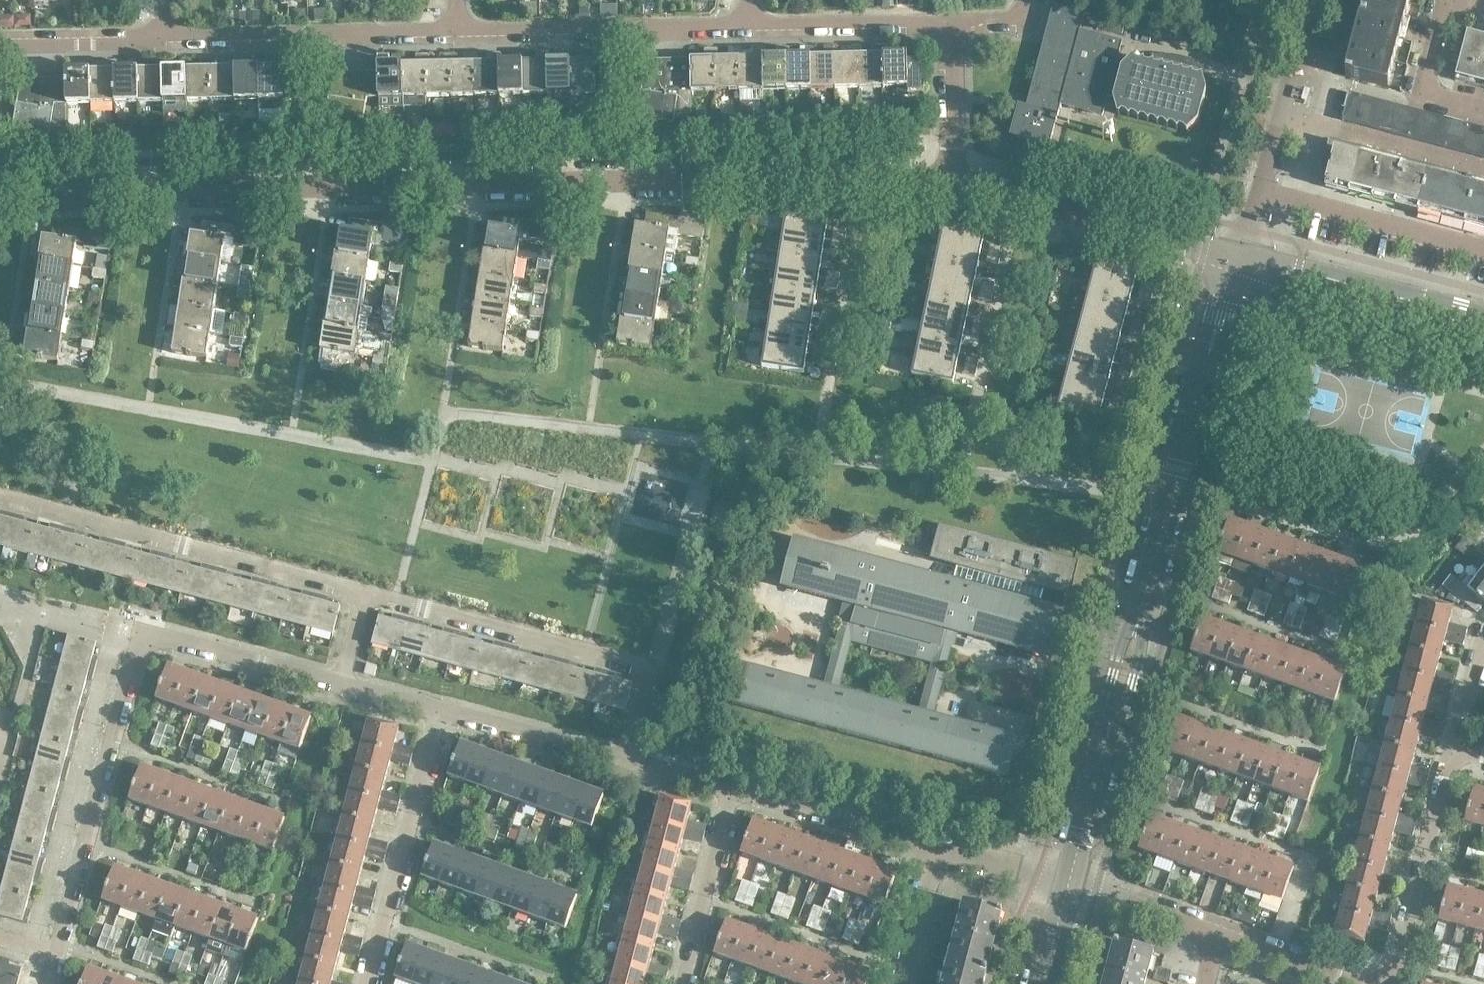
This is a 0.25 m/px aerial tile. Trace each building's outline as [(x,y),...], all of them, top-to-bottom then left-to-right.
[(896,8),(910,8),(910,0),(896,0),(896,8)] [(1410,0),(1365,0),(1361,17),(1407,30),(1410,19),(1405,18),(1410,0)] [(1080,28),(1084,15),(1053,6),(1050,19),(1080,28)] [(1387,84),(1399,39),(1404,41),(1407,30),(1361,17),(1345,76),(1352,78),(1387,87),(1388,84),(1387,84)] [(1467,32),(1460,56),(1475,60),(1483,62),(1483,37),(1467,32)] [(1198,122),(1206,91),(1202,76),(1201,71),(1200,69),(1200,68),(1199,66),(1198,65),(1197,63),(1194,62),(1190,59),(1187,58),(1184,57),(1180,56),(1176,55),(1171,55),(1165,54),(1158,54),(1150,55),(1150,56),(1151,56),(1153,63),(1149,64),(1145,63),(1144,60),(1139,61),(1135,60),(1134,57),(1132,57),(1121,68),(1073,56),(1076,45),(1045,37),(1029,97),(1033,98),(1030,109),(1018,106),(1010,137),(1049,147),(1057,116),(1054,116),(1057,104),(1060,105),(1065,86),(1113,99),(1117,115),(1119,115),(1121,113),(1125,114),(1128,118),(1131,115),(1135,116),(1138,120),(1140,118),(1144,119),(1148,123),(1150,120),(1154,121),(1157,125),(1160,123),(1164,124),(1167,128),(1169,125),(1173,126),(1177,130),(1179,128),(1183,129),(1186,133),(1198,122)] [(921,92),(921,61),(910,61),(910,55),(909,47),(908,46),(907,46),(901,45),(901,55),(887,55),(882,55),(883,88),(907,88),(907,92),(921,92)] [(883,88),(882,55),(887,55),(885,48),(884,47),(883,46),(877,46),(877,55),(863,56),(858,56),(859,89),(883,88)] [(835,89),(834,56),(839,56),(837,49),(837,48),(836,47),(835,47),(829,47),(829,56),(814,57),(810,57),(811,90),(835,89)] [(859,89),(858,56),(863,56),(861,48),(860,47),(859,47),(853,47),(853,56),(839,56),(834,56),(835,89),(859,89)] [(787,90),(786,57),(790,57),(789,50),(788,49),(787,48),(781,48),(781,57),(767,58),(762,58),(763,91),(787,90)] [(811,90),(810,57),(814,57),(813,49),(812,48),(811,48),(805,48),(805,57),(790,57),(786,57),(787,90),(811,90)] [(739,91),(738,58),(742,58),(741,51),(740,50),(739,49),(733,49),(733,58),(719,59),(714,59),(715,92),(739,91)] [(763,91),(762,58),(767,58),(765,50),(764,49),(763,49),(757,49),(757,58),(742,58),(738,58),(739,91),(763,91)] [(715,92),(714,59),(719,59),(717,51),(717,50),(716,50),(715,50),(709,50),(709,59),(690,59),(690,92),(715,92)] [(572,95),(570,61),(575,61),(573,54),(573,53),(572,53),(571,52),(565,53),(565,61),(551,62),(546,62),(547,95),(572,95)] [(609,98),(608,67),(599,67),(599,61),(597,53),(596,52),(589,52),(589,61),(575,61),(570,61),(572,95),(595,94),(595,99),(609,98)] [(523,96),(522,62),(527,62),(525,54),(524,54),(524,53),(523,53),(517,54),(517,62),(503,63),(498,63),(499,96),(523,96)] [(547,95),(546,62),(551,62),(549,54),(549,53),(548,53),(541,53),(541,62),(527,62),(522,62),(523,96),(547,95)] [(475,97),(474,63),(478,63),(477,55),(476,55),(475,54),(469,54),(469,63),(454,64),(450,64),(451,97),(475,97)] [(499,96),(498,63),(503,63),(501,55),(500,54),(499,54),(493,54),(493,63),(478,63),(474,63),(475,97),(499,96)] [(427,98),(426,64),(430,64),(429,56),(428,56),(428,55),(427,55),(421,55),(421,64),(406,65),(402,65),(403,98),(427,98)] [(451,97),(450,64),(454,64),(453,56),(452,55),(451,55),(445,55),(445,64),(430,64),(426,64),(427,98),(451,97)] [(403,98),(402,65),(406,65),(405,57),(404,56),(403,56),(397,56),(397,65),(378,65),(378,72),(378,98),(378,99),(403,98)] [(1469,84),(1475,60),(1460,56),(1454,80),(1469,84)] [(259,101),(258,67),(262,67),(260,59),(259,58),(252,58),(253,67),(238,68),(234,68),(235,101),(259,101)] [(283,100),(283,74),(286,74),(286,67),(285,59),(284,58),(283,58),(277,58),(277,67),(262,67),(258,67),(259,101),(283,100)] [(211,101),(210,68),(214,68),(213,61),(212,60),(212,59),(211,59),(205,59),(205,68),(190,69),(186,69),(187,102),(211,101)] [(235,101),(234,68),(238,68),(237,60),(236,59),(235,59),(229,59),(229,68),(214,68),(210,68),(211,101),(235,101)] [(665,92),(664,59),(646,60),(641,91),(663,94),(665,92)] [(678,92),(677,59),(664,59),(665,92),(678,92)] [(690,92),(690,59),(677,59),(678,92),(690,92)] [(163,102),(162,69),(166,69),(165,62),(164,61),(163,60),(157,60),(157,69),(142,70),(138,70),(139,103),(163,102)] [(187,102),(186,69),(190,69),(189,61),(188,60),(187,60),(181,60),(181,69),(166,69),(162,69),(163,102),(187,102)] [(1483,87),(1483,62),(1475,60),(1469,84),(1483,88),(1483,87)] [(115,103),(114,70),(118,70),(117,63),(116,62),(116,61),(115,61),(109,61),(109,70),(94,71),(90,71),(91,104),(115,103)] [(139,103),(138,70),(142,70),(141,62),(140,62),(140,61),(139,61),(133,61),(133,70),(118,70),(114,70),(115,103),(139,103)] [(91,104),(90,71),(94,71),(93,63),(92,62),(91,62),(85,62),(85,71),(65,71),(66,78),(66,104),(91,104)] [(378,98),(378,72),(365,73),(366,98),(378,98)] [(353,98),(353,73),(333,73),(329,97),(350,101),(353,98)] [(366,98),(365,73),(353,73),(353,98),(366,98)] [(297,74),(285,74),(286,103),(298,102),(297,74)] [(54,104),(53,78),(41,79),(41,104),(54,104)] [(66,104),(66,78),(53,78),(54,104),(66,104)] [(41,104),(41,79),(21,79),(17,104),(39,107),(41,104)] [(691,115),(690,92),(678,92),(665,92),(663,94),(641,91),(640,91),(636,119),(673,124),(674,115),(691,115)] [(1366,127),(1373,100),(1349,93),(1342,121),(1343,121),(1366,127)] [(361,130),(366,98),(353,98),(350,101),(329,97),(328,97),(324,124),(361,130)] [(1389,133),(1396,106),(1373,100),(1366,127),(1389,133)] [(50,128),(54,104),(41,104),(39,107),(17,104),(16,103),(12,131),(49,136),(50,128)] [(66,128),(66,104),(54,104),(50,128),(66,128)] [(1412,139),(1420,112),(1396,106),(1389,133),(1412,139)] [(1435,145),(1443,118),(1420,112),(1412,139),(1435,145)] [(1459,152),(1466,125),(1443,118),(1435,145),(1459,152)] [(1483,150),(1483,129),(1466,125),(1459,152),(1482,158),(1483,150)] [(1348,193),(1360,148),(1328,139),(1326,147),(1334,150),(1324,186),(1348,193)] [(1372,199),(1381,163),(1383,154),(1360,148),(1348,193),(1372,199)] [(1395,205),(1407,160),(1383,154),(1381,163),(1372,199),(1395,205)] [(1418,211),(1427,175),(1430,166),(1407,160),(1395,205),(1418,211)] [(1441,217),(1453,173),(1430,166),(1427,175),(1418,211),(1441,217)] [(1464,223),(1474,188),(1476,179),(1453,173),(1441,217),(1464,223)] [(1476,179),(1474,188),(1464,223),(1483,229),(1483,181),(1476,179)] [(689,237),(693,212),(681,210),(679,218),(677,231),(677,235),(689,237)] [(541,240),(545,215),(532,213),(531,221),(529,234),(529,238),(541,240)] [(670,229),(672,217),(646,213),(644,226),(670,229)] [(824,240),(827,220),(786,214),(782,233),(824,240)] [(554,242),(558,217),(545,215),(541,240),(554,242)] [(393,243),(397,218),(384,216),(383,224),(381,237),(380,241),(393,243)] [(521,233),(523,220),(498,216),(496,229),(521,233)] [(677,231),(679,218),(672,217),(670,229),(670,230),(677,231)] [(406,245),(410,220),(397,218),(393,243),(406,245)] [(245,246),(249,221),(236,219),(235,227),(233,240),(232,244),(245,246)] [(373,236),(375,223),(350,219),(347,232),(373,236)] [(529,234),(531,221),(523,220),(521,233),(529,234)] [(258,248),(261,223),(249,221),(245,246),(258,248)] [(96,249),(100,224),(88,222),(86,230),(87,230),(85,243),(84,243),(84,247),(96,249)] [(225,238),(227,226),(202,222),(200,235),(225,238)] [(381,237),(383,224),(375,223),(373,236),(381,237)] [(980,251),(984,232),(943,223),(939,243),(980,251)] [(109,251),(113,226),(100,224),(96,249),(109,251)] [(666,254),(670,230),(670,229),(644,226),(635,224),(632,249),(666,254)] [(77,242),(78,229),(54,225),(52,238),(77,242)] [(233,240),(235,227),(227,226),(225,238),(225,239),(233,240)] [(517,257),(521,233),(496,229),(487,227),(483,251),(517,257)] [(85,243),(87,230),(86,230),(78,229),(77,242),(84,243),(85,243)] [(369,260),(373,236),(347,232),(339,230),(335,255),(369,260)] [(844,243),(846,234),(833,232),(831,241),(844,243)] [(221,263),(225,239),(225,238),(200,235),(191,233),(187,258),(221,263)] [(821,259),(824,240),(782,233),(780,252),(821,259)] [(73,266),(77,242),(52,238),(42,236),(39,261),(73,266)] [(843,252),(844,243),(831,241),(830,250),(843,252)] [(976,270),(980,251),(939,243),(935,261),(976,270)] [(1000,255),(1002,247),(989,244),(987,253),(1000,255)] [(662,278),(666,254),(632,249),(628,272),(662,278)] [(514,281),(517,257),(483,251),(479,275),(514,281)] [(818,278),(821,259),(780,252),(777,271),(818,278)] [(998,264),(1000,255),(987,253),(986,262),(998,264)] [(365,284),(369,260),(335,255),(331,278),(365,284)] [(697,268),(699,259),(686,257),(685,266),(697,268)] [(217,287),(221,263),(187,258),(183,281),(217,287)] [(1132,289),(1138,269),(1097,258),(1092,278),(1132,289)] [(549,271),(550,262),(537,260),(536,269),(549,271)] [(69,290),(73,266),(39,261),(35,284),(69,290)] [(972,289),(976,270),(935,261),(931,280),(972,289)] [(401,274),(402,265),(390,263),(388,272),(401,274)] [(253,277),(254,268),(241,266),(240,275),(253,277)] [(105,280),(106,271),(93,269),(92,278),(105,280)] [(838,281),(840,272),(827,270),(825,279),(838,281)] [(815,297),(818,278),(777,271),(774,290),(815,297)] [(658,301),(662,278),(628,272),(624,296),(658,301)] [(510,304),(514,281),(479,275),(476,299),(510,304)] [(362,307),(365,284),(331,278),(328,302),(362,307)] [(1128,307),(1132,289),(1092,278),(1087,297),(1128,307)] [(837,290),(838,281),(825,279),(824,288),(837,290)] [(969,308),(972,289),(931,280),(927,299),(969,308)] [(214,310),(217,287),(183,281),(179,305),(214,310)] [(694,292),(695,283),(682,281),(681,290),(694,292)] [(992,293),(994,284),(981,282),(979,290),(992,293)] [(1152,294),(1154,285),(1142,282),(1140,290),(1152,294)] [(66,313),(69,290),(35,284),(31,308),(66,313)] [(545,295),(547,286),(534,284),(533,292),(545,295)] [(397,298),(399,289),(386,287),(385,296),(397,298)] [(249,300),(251,292),(238,290),(236,298),(249,300)] [(812,316),(815,297),(774,290),(771,309),(812,316)] [(991,302),(992,293),(979,290),(978,299),(991,302)] [(1150,302),(1152,294),(1140,290),(1137,299),(1150,302)] [(101,304),(102,295),(90,293),(88,301),(101,304)] [(655,325),(658,301),(624,296),(620,320),(655,325)] [(1123,326),(1128,307),(1087,297),(1082,315),(1123,326)] [(506,328),(510,304),(476,299),(472,323),(506,328)] [(965,326),(969,308),(927,299),(923,318),(965,326)] [(358,331),(362,307),(328,302),(324,326),(358,331)] [(690,315),(691,306),(679,304),(677,313),(690,315)] [(210,334),(214,310),(179,305),(176,329),(210,334)] [(542,318),(543,309),(530,307),(529,316),(542,318)] [(62,337),(66,313),(31,308),(27,332),(62,337)] [(832,319),(834,310),(821,308),(819,317),(832,319)] [(809,335),(812,316),(771,309),(768,328),(809,335)] [(393,322),(395,313),(382,311),(381,319),(393,322)] [(246,324),(247,315),(234,313),(233,322),(246,324)] [(1118,344),(1123,326),(1082,315),(1077,334),(1118,344)] [(97,327),(99,318),(86,316),(85,325),(97,327)] [(831,327),(832,319),(819,317),(818,325),(831,327)] [(961,345),(965,326),(923,318),(919,337),(961,345)] [(985,331),(986,322),(974,319),(972,328),(985,331)] [(1142,331),(1145,322),(1132,319),(1130,328),(1142,331)] [(651,349),(655,325),(620,320),(617,344),(651,349)] [(503,352),(506,328),(472,323),(468,347),(503,352)] [(352,369),(358,331),(324,326),(320,350),(331,352),(329,366),(352,369)] [(686,339),(688,330),(675,328),(674,337),(686,339)] [(806,354),(809,335),(768,328),(765,347),(806,354)] [(983,339),(985,331),(972,328),(970,337),(983,339)] [(1140,340),(1142,331),(1130,328),(1127,336),(1140,340)] [(206,359),(210,334),(176,329),(172,353),(206,359)] [(538,342),(539,333),(527,331),(525,340),(538,342)] [(58,362),(62,337),(27,332),(24,356),(58,362)] [(390,345),(391,336),(379,334),(377,343),(390,345)] [(1113,363),(1118,344),(1077,334),(1072,352),(1113,363)] [(242,348),(243,339),(230,337),(229,346),(242,348)] [(957,364),(961,345),(919,337),(916,355),(957,364)] [(94,351),(95,342),(82,340),(81,349),(94,351)] [(826,357),(828,348),(815,346),(813,355),(826,357)] [(803,373),(806,354),(765,347),(762,367),(803,373)] [(1108,381),(1113,363),(1072,352),(1067,371),(1108,381)] [(825,366),(826,357),(813,355),(812,363),(825,366)] [(953,383),(957,364),(916,355),(912,375),(953,383)] [(1133,368),(1135,359),(1122,356),(1120,365),(1133,368)] [(977,368),(979,359),(966,357),(964,365),(977,368)] [(975,377),(977,368),(964,365),(962,374),(975,377)] [(1130,377),(1133,368),(1120,365),(1118,373),(1130,377)] [(1103,400),(1108,381),(1067,371),(1062,389),(1103,400)] [(1098,419),(1103,400),(1062,389),(1057,408),(1098,419)] [(1123,405),(1125,396),(1112,393),(1110,402),(1123,405)] [(1120,414),(1123,405),(1110,402),(1108,410),(1120,414)] [(12,514),(3,512),(2,517),(0,517),(0,544),(4,545),(12,514)] [(29,552),(36,526),(20,522),(22,516),(12,514),(4,545),(29,552)] [(1235,559),(1246,527),(1228,521),(1216,552),(1235,559)] [(54,558),(63,527),(54,525),(52,530),(36,526),(29,552),(54,558)] [(80,565),(87,539),(71,535),(72,530),(63,527),(54,558),(80,565)] [(740,668),(731,702),(1006,776),(1015,741),(931,719),(934,707),(954,632),(1038,654),(1050,609),(1040,606),(1044,591),(1064,597),(1073,562),(944,527),(935,562),(957,568),(953,583),(795,541),(783,586),(847,603),(824,690),(740,668)] [(1253,566),(1264,534),(1246,527),(1235,559),(1253,566)] [(1270,572),(1282,540),(1264,534),(1253,566),(1270,572)] [(105,572),(113,541),(104,538),(103,544),(87,539),(80,565),(105,572)] [(1288,578),(1300,547),(1282,540),(1270,572),(1288,578)] [(130,579),(137,553),(121,549),(123,543),(113,541),(105,572),(130,579)] [(1306,585),(1317,553),(1300,547),(1288,578),(1306,585)] [(155,585),(164,554),(155,552),(153,557),(137,553),(130,579),(155,585)] [(1324,591),(1335,559),(1317,553),(1306,585),(1324,591)] [(181,592),(187,566),(172,562),(173,557),(164,554),(155,585),(181,592)] [(1341,598),(1353,566),(1335,559),(1324,591),(1341,598)] [(206,599),(214,567),(205,565),(204,570),(187,566),(181,592),(206,599)] [(1360,604),(1371,573),(1353,566),(1341,598),(1360,604)] [(231,605),(238,579),(223,575),(224,570),(214,567),(206,599),(231,605)] [(1482,571),(1467,590),(1463,587),(1456,596),(1477,613),(1483,604),(1483,573),(1482,571)] [(1224,591),(1227,580),(1219,577),(1215,588),(1224,591)] [(256,612),(265,581),(256,578),(254,584),(238,579),(231,605),(256,612)] [(1232,594),(1236,583),(1227,580),(1224,591),(1232,594)] [(281,618),(288,593),(273,589),(274,583),(265,581),(256,612),(281,618)] [(1220,602),(1224,591),(1215,588),(1211,599),(1220,602)] [(1259,604),(1263,593),(1254,590),(1251,601),(1259,604)] [(1228,605),(1231,596),(1232,594),(1224,591),(1220,602),(1228,605)] [(307,625),(315,594),(306,592),(305,597),(288,593),(281,618),(307,625)] [(1268,607),(1272,597),(1263,593),(1259,604),(1268,607)] [(333,632),(340,606),(324,602),(325,597),(315,594),(307,625),(333,632)] [(1446,633),(1452,608),(1422,600),(1415,625),(1446,633)] [(1255,614),(1259,604),(1251,601),(1247,611),(1255,614)] [(1295,617),(1299,606),(1290,603),(1286,614),(1295,617)] [(1264,618),(1267,609),(1268,607),(1259,604),(1255,614),(1264,618)] [(1303,620),(1307,609),(1299,606),(1295,617),(1303,620)] [(1291,627),(1295,617),(1286,614),(1282,624),(1291,627)] [(397,649),(406,618),(396,615),(395,621),(378,617),(372,642),(397,649)] [(1331,630),(1335,619),(1326,616),(1322,626),(1331,630)] [(1300,630),(1303,622),(1303,620),(1295,617),(1291,627),(1300,630)] [(423,656),(429,630),(414,626),(415,620),(406,618),(397,649),(423,656)] [(1339,633),(1343,622),(1335,619),(1331,630),(1339,633)] [(1209,658),(1220,626),(1202,620),(1190,651),(1209,658)] [(1439,657),(1446,633),(1415,625),(1409,649),(1439,657)] [(1227,665),(1238,633),(1220,626),(1209,658),(1227,665)] [(1327,640),(1331,630),(1322,626),(1318,637),(1327,640)] [(1465,638),(1467,629),(1454,626),(1452,634),(1465,638)] [(448,663),(456,631),(447,629),(445,634),(429,630),(423,656),(448,663)] [(1335,643),(1339,634),(1339,633),(1331,630),(1327,640),(1335,643)] [(473,669),(480,643),(464,639),(466,634),(456,631),(448,663),(473,669)] [(1244,671),(1256,639),(1238,633),(1227,665),(1244,671)] [(1463,646),(1465,638),(1452,634),(1450,642),(1463,646)] [(92,660),(96,643),(70,636),(63,662),(95,670),(97,661),(92,660)] [(1262,677),(1274,646),(1256,639),(1244,671),(1262,677)] [(498,676),(507,644),(497,642),(496,648),(480,643),(473,669),(498,676)] [(524,683),(531,657),(515,653),(516,647),(507,644),(498,676),(524,683)] [(1280,684),(1291,652),(1274,646),(1262,677),(1280,684)] [(1433,680),(1439,657),(1409,649),(1403,672),(1433,680)] [(1298,690),(1309,658),(1291,652),(1280,684),(1298,690)] [(549,689),(557,658),(548,655),(546,661),(531,657),(524,683),(549,689)] [(574,696),(581,670),(565,666),(566,660),(557,658),(549,689),(574,696)] [(1315,697),(1327,665),(1309,658),(1298,690),(1315,697)] [(92,680),(95,670),(63,662),(57,688),(82,694),(87,678),(92,680)] [(1334,703),(1345,672),(1327,665),(1315,697),(1334,703)] [(174,705),(186,673),(168,667),(156,699),(174,705)] [(599,703),(608,671),(598,669),(597,674),(581,670),(574,696),(599,703)] [(625,710),(632,684),(616,679),(617,674),(608,671),(599,703),(625,710)] [(1427,704),(1433,680),(1403,672),(1397,696),(1427,704)] [(192,712),(204,680),(186,673),(174,705),(192,712)] [(1452,685),(1455,676),(1442,673),(1439,681),(1452,685)] [(210,718),(221,686),(204,680),(192,712),(210,718)] [(1450,693),(1452,685),(1439,681),(1437,690),(1450,693)] [(228,724),(239,693),(221,686),(210,718),(228,724)] [(78,710),(82,694),(57,688),(50,713),(81,721),(84,711),(78,710)] [(246,731),(257,699),(239,693),(228,724),(246,731)] [(1421,728),(1427,704),(1397,696),(1390,720),(1421,728)] [(263,737),(275,706),(257,699),(246,731),(263,737)] [(281,744),(293,712),(275,706),(263,737),(281,744)] [(1025,735),(1030,714),(1006,708),(1003,724),(1014,726),(1013,733),(1025,735)] [(300,750),(311,719),(293,712),(281,744),(300,750)] [(79,730),(81,721),(50,713),(43,738),(69,745),(73,729),(79,730)] [(1183,757),(1194,725),(1176,718),(1164,750),(1183,757)] [(392,752),(399,728),(369,720),(362,744),(392,752)] [(1414,752),(1421,728),(1390,720),(1384,744),(1414,752)] [(1440,733),(1442,724),(1429,721),(1427,729),(1440,733)] [(163,737),(167,726),(159,723),(155,734),(163,737)] [(1200,763),(1212,732),(1194,725),(1183,757),(1200,763)] [(170,740),(174,729),(167,726),(163,737),(170,740)] [(1437,741),(1440,733),(1427,729),(1424,738),(1437,741)] [(1218,770),(1230,738),(1212,732),(1200,763),(1218,770)] [(159,749),(163,737),(155,734),(151,746),(159,749)] [(198,750),(202,739),(195,736),(191,747),(198,750)] [(166,751),(170,740),(163,737),(159,749),(166,751)] [(65,760),(69,745),(43,738),(37,763),(68,771),(70,762),(65,760)] [(1236,776),(1247,744),(1230,738),(1218,770),(1236,776)] [(206,753),(210,741),(202,739),(198,750),(206,753)] [(386,776),(392,752),(362,744),(356,768),(386,776)] [(467,783),(478,751),(460,744),(448,776),(467,783)] [(1254,783),(1265,751),(1247,744),(1236,776),(1254,783)] [(1408,775),(1414,752),(1384,744),(1378,767),(1408,775)] [(411,757),(414,749),(401,746),(398,754),(411,757)] [(194,761),(198,750),(191,747),(187,759),(194,761)] [(234,763),(238,751),(230,749),(226,760),(234,763)] [(202,764),(206,753),(198,750),(194,761),(202,764)] [(242,766),(246,754),(238,751),(234,763),(242,766)] [(484,789),(496,757),(478,751),(467,783),(484,789)] [(1271,789),(1283,757),(1265,751),(1254,783),(1271,789)] [(409,766),(411,757),(398,754),(396,762),(409,766)] [(502,795),(513,764),(496,757),(484,789),(502,795)] [(1289,795),(1301,764),(1283,757),(1271,789),(1289,795)] [(230,774),(234,763),(226,760),(222,772),(230,774)] [(270,776),(274,764),(266,761),(262,773),(270,776)] [(65,781),(68,771),(37,763),(30,788),(56,795),(60,779),(65,781)] [(237,777),(242,766),(234,763),(230,774),(237,777)] [(277,778),(281,767),(274,764),(270,776),(277,778)] [(520,802),(531,770),(513,764),(502,795),(520,802)] [(1308,802),(1319,770),(1301,764),(1289,795),(1308,802)] [(1402,799),(1408,775),(1378,767),(1372,791),(1402,799)] [(148,806),(159,774),(141,768),(129,799),(148,806)] [(380,800),(386,776),(356,768),(350,792),(380,800)] [(1427,780),(1429,772),(1416,768),(1414,777),(1427,780)] [(537,808),(549,776),(531,770),(520,802),(537,808)] [(265,787),(270,776),(262,773),(258,784),(265,787)] [(166,812),(177,781),(159,774),(148,806),(166,812)] [(1171,789),(1175,778),(1167,775),(1163,786),(1171,789)] [(273,790),(277,778),(270,776),(265,787),(273,790)] [(555,815),(567,783),(549,776),(537,808),(555,815)] [(1425,789),(1427,780),(1414,777),(1412,785),(1425,789)] [(1180,792),(1184,781),(1175,778),(1171,789),(1180,792)] [(183,819),(195,787),(177,781),(166,812),(183,819)] [(573,821),(585,789),(567,783),(555,815),(573,821)] [(1167,800),(1171,789),(1163,786),(1159,797),(1167,800)] [(201,825),(212,793),(195,787),(183,819),(201,825)] [(52,811),(56,795),(30,788),(23,814),(55,822),(57,813),(52,811)] [(1207,802),(1211,791),(1202,788),(1198,799),(1207,802)] [(592,828),(603,796),(585,789),(573,821),(592,828)] [(1176,803),(1179,793),(1180,792),(1171,789),(1167,800),(1176,803)] [(1483,821),(1483,793),(1472,790),(1464,822),(1482,827),(1483,821)] [(1215,805),(1219,794),(1211,791),(1207,802),(1215,805)] [(1395,823),(1402,799),(1372,791),(1365,815),(1395,823)] [(373,824),(380,800),(350,792),(343,816),(373,824)] [(219,832),(230,800),(212,793),(201,825),(219,832)] [(399,805),(401,797),(388,793),(386,802),(399,805)] [(685,829),(691,805),(661,797),(655,822),(685,829)] [(1203,812),(1207,802),(1198,799),(1194,809),(1203,812)] [(236,838),(248,806),(230,800),(219,832),(236,838)] [(455,815),(459,804),(451,801),(447,812),(455,815)] [(1243,814),(1246,804),(1238,801),(1234,811),(1243,814)] [(397,813),(399,805),(386,802),(384,810),(397,813)] [(1212,816),(1215,806),(1215,805),(1207,802),(1203,812),(1212,816)] [(463,817),(467,807),(459,804),(455,815),(463,817)] [(1251,817),(1255,807),(1246,804),(1243,814),(1251,817)] [(254,844),(266,813),(248,806),(236,838),(254,844)] [(1239,825),(1243,814),(1234,811),(1230,822),(1239,825)] [(451,825),(455,815),(447,812),(443,822),(451,825)] [(273,851),(284,819),(266,813),(254,844),(273,851)] [(1278,827),(1282,816),(1273,813),(1269,824),(1278,827)] [(52,831),(55,822),(23,814),(16,839),(42,846),(47,830),(52,831)] [(491,827),(495,817),(486,814),(483,825),(491,827)] [(1247,828),(1250,819),(1251,817),(1243,814),(1239,825),(1247,828)] [(459,828),(463,817),(455,815),(451,825),(459,828)] [(1389,847),(1395,823),(1365,815),(1359,839),(1389,847)] [(367,848),(373,824),(343,816),(337,840),(367,848)] [(1286,830),(1290,819),(1282,816),(1278,827),(1286,830)] [(1415,828),(1417,820),(1404,816),(1401,825),(1415,828)] [(499,830),(503,820),(495,817),(491,827),(499,830)] [(1157,856),(1168,824),(1149,817),(1138,849),(1157,856)] [(679,853),(685,829),(655,822),(648,845),(679,853)] [(759,860),(771,829),(752,822),(741,854),(759,860)] [(704,835),(706,826),(693,823),(691,831),(704,835)] [(1174,862),(1186,830),(1168,824),(1157,856),(1174,862)] [(1274,838),(1278,827),(1269,824),(1266,835),(1274,838)] [(487,838),(491,827),(483,825),(479,835),(487,838)] [(1412,836),(1415,828),(1401,825),(1399,833),(1412,836)] [(495,841),(499,830),(491,827),(487,838),(495,841)] [(526,840),(530,830),(522,827),(518,837),(526,840)] [(1283,841),(1286,831),(1286,830),(1278,827),(1274,838),(1283,841)] [(777,867),(788,835),(771,829),(759,860),(777,867)] [(534,843),(538,833),(530,830),(526,840),(534,843)] [(1192,869),(1204,837),(1186,830),(1174,862),(1192,869)] [(702,843),(704,835),(691,831),(689,840),(702,843)] [(795,873),(806,841),(788,835),(777,867),(795,873)] [(522,851),(526,840),(518,837),(514,848),(522,851)] [(1210,875),(1221,843),(1204,837),(1192,869),(1210,875)] [(38,862),(42,846),(16,839),(10,864),(41,873),(44,863),(38,862)] [(1383,871),(1389,847),(1359,839),(1352,863),(1383,871)] [(361,871),(367,848),(337,840),(331,863),(361,871)] [(531,854),(534,843),(526,840),(522,851),(531,854)] [(562,853),(566,843),(558,840),(554,850),(562,853)] [(386,853),(388,844),(376,841),(373,849),(386,853)] [(813,879),(824,848),(806,841),(795,873),(813,879)] [(570,856),(574,846),(566,843),(562,853),(570,856)] [(1228,881),(1239,850),(1221,843),(1210,875),(1228,881)] [(440,883),(451,852),(433,845),(422,877),(440,883)] [(672,877),(679,853),(648,845),(642,869),(672,877)] [(831,886),(842,854),(824,848),(813,879),(831,886)] [(1473,861),(1476,850),(1468,848),(1465,859),(1473,861)] [(384,861),(386,853),(373,849),(371,858),(384,861)] [(558,864),(562,853),(554,850),(550,861),(558,864)] [(1245,888),(1257,856),(1239,850),(1228,881),(1245,888)] [(1483,857),(1483,852),(1476,850),(1473,861),(1482,863),(1483,857)] [(458,890),(469,858),(451,852),(440,883),(458,890)] [(566,867),(570,856),(562,853),(558,864),(566,867)] [(848,892),(860,860),(842,854),(831,886),(848,892)] [(1263,894),(1275,863),(1257,856),(1245,888),(1263,894)] [(475,896),(487,864),(469,858),(458,890),(475,896)] [(866,899),(878,867),(860,860),(848,892),(866,899)] [(354,895),(361,871),(331,863),(324,887),(354,895)] [(1282,901),(1293,869),(1275,863),(1263,894),(1282,901)] [(1377,894),(1383,871),(1352,863),(1346,886),(1377,894)] [(29,896),(33,880),(39,882),(41,873),(10,864),(3,890),(29,896)] [(493,903),(505,871),(487,864),(475,896),(493,903)] [(1402,877),(1404,868),(1391,865),(1389,873),(1402,877)] [(884,905),(896,873),(878,867),(866,899),(884,905)] [(121,907),(133,875),(114,869),(103,900),(121,907)] [(666,901),(672,877),(642,869),(636,893),(666,901)] [(691,882),(694,874),(681,870),(678,879),(691,882)] [(511,909),(522,877),(505,871),(493,903),(511,909)] [(1399,885),(1402,877),(1389,873),(1386,881),(1399,885)] [(139,913),(150,882),(133,875),(121,907),(139,913)] [(529,915),(540,884),(522,877),(511,909),(529,915)] [(689,891),(691,882),(678,879),(676,887),(689,891)] [(747,894),(751,883),(742,880),(739,891),(747,894)] [(157,920),(168,888),(150,882),(139,913),(157,920)] [(756,897),(760,886),(751,883),(747,894),(756,897)] [(546,922),(558,890),(540,884),(529,915),(546,922)] [(1370,918),(1377,894),(1346,886),(1340,910),(1370,918)] [(348,919),(354,895),(324,887),(318,911),(348,919)] [(175,926),(186,894),(168,888),(157,920),(175,926)] [(374,900),(376,892),(363,888),(361,897),(374,900)] [(1457,925),(1465,893),(1446,888),(1442,904),(1440,909),(1441,909),(1438,920),(1457,925)] [(29,896),(3,890),(0,901),(0,916),(28,923),(30,914),(25,912),(29,896)] [(565,929),(577,897),(558,890),(546,922),(565,929)] [(744,904),(747,894),(739,891),(735,901),(744,904)] [(660,925),(666,901),(636,893),(630,917),(660,925)] [(783,906),(787,896),(778,893),(774,903),(783,906)] [(1475,930),(1483,898),(1465,893),(1457,925),(1475,930)] [(192,933),(204,901),(186,894),(175,926),(192,933)] [(752,907),(755,899),(756,897),(747,894),(744,904),(752,907)] [(791,909),(795,899),(787,896),(783,906),(791,909)] [(371,909),(374,900),(361,897),(358,905),(371,909)] [(1483,898),(1475,930),(1483,933),(1483,898)] [(210,939),(221,907),(204,901),(192,933),(210,939)] [(779,917),(783,906),(774,903),(770,914),(779,917)] [(998,930),(1002,913),(997,911),(998,909),(990,907),(989,909),(964,903),(956,932),(994,942),(996,936),(998,936),(1000,930),(998,930)] [(788,920),(791,911),(791,909),(783,906),(779,917),(788,920)] [(818,919),(822,909),(814,906),(810,916),(818,919)] [(228,945),(239,914),(221,907),(210,939),(228,945)] [(827,922),(831,912),(822,909),(818,919),(827,922)] [(950,926),(952,913),(939,909),(935,922),(950,926)] [(1364,943),(1370,918),(1340,910),(1334,935),(1364,943)] [(342,943),(348,919),(318,911),(312,935),(342,943)] [(1389,923),(1392,915),(1379,912),(1376,920),(1389,923)] [(246,952),(258,920),(239,914),(228,945),(246,952)] [(815,930),(818,919),(810,916),(806,927),(815,930)] [(653,949),(660,925),(630,917),(623,941),(653,949)] [(679,930),(681,922),(668,918),(666,926),(679,930)] [(854,932),(858,921),(849,918),(845,929),(854,932)] [(823,933),(826,924),(827,922),(818,919),(815,930),(823,933)] [(1387,932),(1389,923),(1376,920),(1374,928),(1387,932)] [(862,935),(866,925),(858,921),(854,932),(862,935)] [(733,960),(744,929),(726,922),(714,954),(733,960)] [(109,939),(113,928),(106,925),(101,936),(109,939)] [(677,938),(679,930),(666,926),(664,935),(677,938)] [(117,942),(121,930),(113,928),(109,939),(117,942)] [(751,967),(762,935),(744,929),(733,960),(751,967)] [(850,943),(854,932),(845,929),(842,940),(850,943)] [(944,947),(948,935),(932,931),(930,944),(944,947)] [(859,946),(862,937),(862,935),(854,932),(850,943),(859,946)] [(993,955),(995,949),(993,949),(994,942),(956,932),(948,961),(987,971),(991,955),(993,955)] [(336,967),(342,943),(312,935),(305,959),(336,967)] [(768,973),(780,941),(762,935),(751,967),(768,973)] [(105,950),(109,939),(101,936),(97,948),(105,950)] [(361,948),(363,940),(350,936),(348,945),(361,948)] [(145,952),(149,940),(141,938),(137,949),(145,952)] [(113,953),(117,942),(109,939),(105,950),(113,953)] [(153,954),(157,943),(149,940),(145,952),(153,954)] [(647,972),(653,949),(623,941),(617,964),(647,972)] [(786,980),(798,948),(780,941),(768,973),(786,980)] [(1145,983),(1153,952),(1127,946),(1128,944),(1120,942),(1120,944),(1114,942),(1110,960),(1108,959),(1107,965),(1108,966),(1107,972),(1145,983)] [(359,956),(361,948),(348,945),(346,953),(359,956)] [(1448,958),(1451,947),(1442,945),(1439,956),(1448,958)] [(425,952),(406,946),(395,978),(413,983),(425,952)] [(1457,960),(1460,949),(1451,947),(1448,958),(1457,960)] [(815,954),(798,948),(786,980),(798,983),(805,983),(815,954)] [(141,963),(145,952),(137,949),(133,960),(141,963)] [(181,965),(185,953),(177,950),(173,962),(181,965)] [(153,954),(145,952),(141,963),(149,966),(153,954)] [(443,959),(425,952),(413,983),(433,983),(443,959)] [(188,967),(193,956),(185,953),(181,965),(188,967)] [(833,961),(815,954),(805,983),(825,983),(833,961)] [(1445,969),(1448,958),(1439,956),(1437,967),(1445,969)] [(22,969),(5,964),(7,959),(0,957),(0,983),(18,983),(22,969)] [(1454,971),(1457,962),(1457,960),(1448,958),(1445,969),(1454,971)] [(336,967),(305,959),(299,983),(304,983),(331,983),(336,967)] [(460,965),(443,959),(433,983),(453,983),(460,965)] [(851,967),(833,961),(825,983),(845,983),(851,967)] [(987,971),(948,961),(942,983),(983,983),(987,971)] [(177,976),(181,965),(173,962),(169,973),(177,976)] [(216,977),(221,966),(213,963),(209,975),(216,977)] [(647,972),(617,964),(612,983),(644,983),(647,972)] [(184,979),(188,967),(181,965),(177,976),(184,979)] [(478,972),(460,965),(453,983),(474,983),(478,972)] [(1483,970),(1483,967),(1476,965),(1473,976),(1482,979),(1483,970)] [(224,980),(228,969),(221,966),(216,977),(224,980)] [(666,977),(668,969),(655,966),(653,974),(666,977)] [(869,974),(851,967),(845,983),(866,983),(869,974)] [(937,971),(924,967),(919,980),(935,983),(937,971)] [(1169,983),(1171,971),(1157,967),(1153,979),(1169,983)] [(106,976),(87,969),(82,983),(103,983),(106,976)] [(496,978),(478,972),(474,983),(494,983),(496,978)] [(1145,983),(1107,972),(1105,979),(1103,978),(1101,983),(1145,983)] [(666,977),(653,974),(651,982),(657,983),(664,983),(666,977)] [(216,977),(209,975),(205,983),(214,983),(216,977)] [(124,982),(106,976),(103,983),(123,983),(124,982)]
